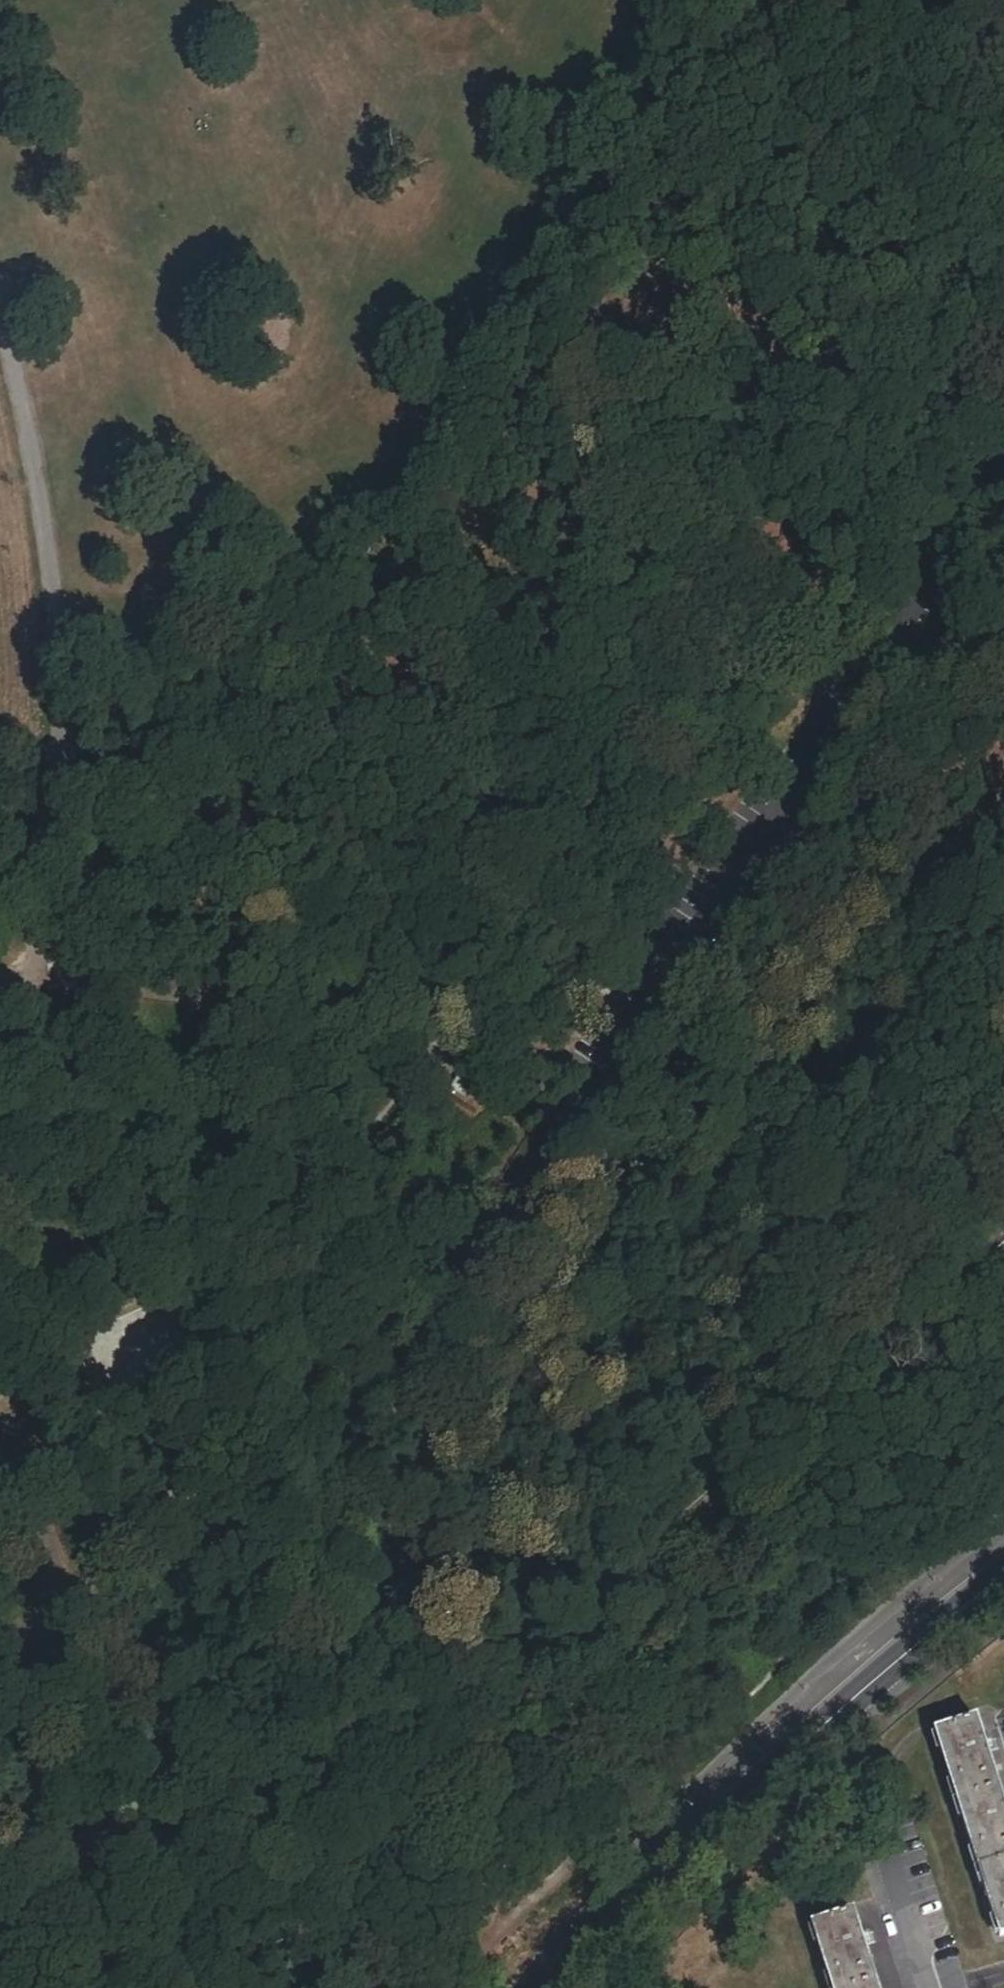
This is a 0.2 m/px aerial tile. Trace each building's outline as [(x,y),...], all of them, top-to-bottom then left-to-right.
[(931,1736),(997,1939),(1003,1937),(1003,1819),(972,1722),(931,1736)] [(808,1928),(828,1987),(874,1987),(850,1914),(808,1928)]
